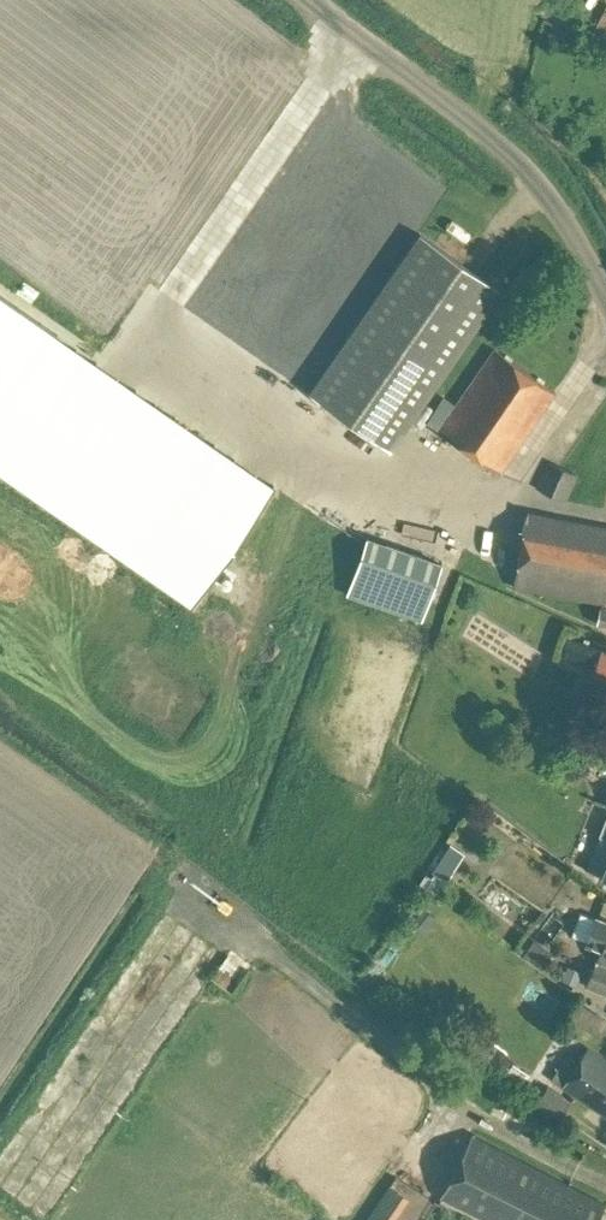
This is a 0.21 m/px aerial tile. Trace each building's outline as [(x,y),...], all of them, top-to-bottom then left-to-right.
[(501,291),(420,235),(309,394),(390,450),(501,291)] [(192,610),(274,491),(0,301),(0,477),(192,610)] [(494,349),(455,405),(444,397),(426,422),(438,430),(499,473),(555,392),(494,349)] [(565,502),(577,475),(548,463),(537,489),(565,502)] [(526,512),(512,587),(601,604),(597,625),(605,626),(605,528),(526,512)] [(422,621),(442,565),(368,539),(348,595),(422,621)] [(565,657),(593,667),(599,648),(572,639),(565,657)] [(600,651),(592,673),(605,678),(605,653),(600,651)] [(590,723),(573,717),(566,737),(583,743),(590,723)] [(464,854),(451,845),(432,871),(445,880),(464,854)] [(422,931),(434,917),(423,908),(411,923),(422,931)] [(600,951),(586,986),(605,994),(605,923),(597,919),(580,913),(572,935),(587,942),(586,946),(600,951)] [(575,986),(580,973),(567,967),(562,981),(575,986)] [(605,1118),(605,1061),(587,1048),(577,1063),(566,1056),(551,1080),(562,1088),(605,1118)] [(509,1067),(508,1059),(497,1052),(486,1067),(502,1078),(509,1067)] [(557,1124),(572,1100),(547,1085),(532,1109),(557,1124)] [(605,1204),(472,1135),(441,1198),(486,1219),(597,1219),(605,1204)] [(413,1196),(395,1183),(366,1219),(394,1219),(413,1196)]
